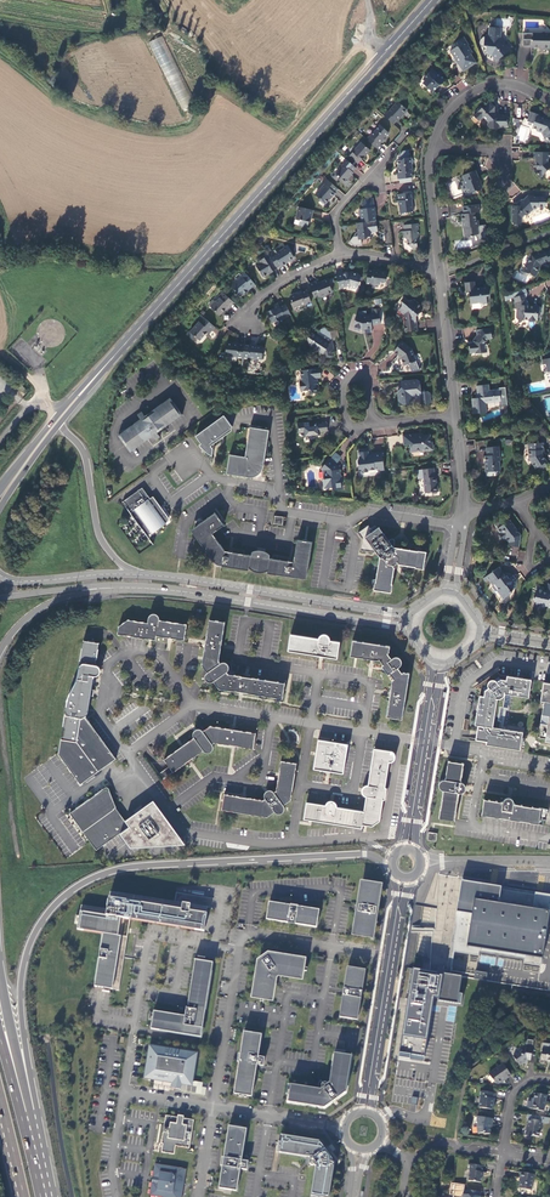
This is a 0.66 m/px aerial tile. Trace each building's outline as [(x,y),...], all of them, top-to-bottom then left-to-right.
[(501,38),(502,28),(491,27),(490,37),(486,37),(485,45),(487,46),(487,51),(490,54),(493,54),(498,60),(510,50),(501,38)] [(534,33),(534,39),(533,39),(532,47),(543,47),(543,48),(549,49),(549,33),(534,33)] [(163,35),(149,42),(180,108),(193,102),(163,35)] [(470,44),(465,36),(458,40),(457,41),(457,42),(458,42),(459,44),(451,50),(456,58),(457,58),(460,63),(459,64),(463,70),(477,62),(472,53),(473,52),(469,45),(470,44)] [(424,78),(425,80),(428,82),(428,87),(433,91),(440,84),(441,85),(446,79),(441,75),(440,76),(432,68),(428,73),(424,78)] [(386,112),(382,116),(393,125),(396,121),(397,122),(401,118),(400,117),(402,115),(404,115),(406,112),(406,110),(397,102),(387,113),(386,112)] [(500,115),(500,113),(496,113),(495,108),(496,106),(491,102),(487,105),(487,107),(483,107),(482,106),(478,110),(479,111),(474,115),(480,120),(484,117),(487,119),(488,119),(488,123),(487,125),(490,129),(500,129),(500,127),(508,128),(508,115),(500,115)] [(532,111),(528,121),(534,124),(533,127),(537,129),(537,130),(542,132),(545,138),(548,137),(549,141),(549,119),(540,116),(541,114),(532,111)] [(370,136),(366,140),(377,149),(380,145),(380,144),(383,141),(382,140),(385,138),(389,133),(379,126),(370,136)] [(348,156),(355,162),(358,158),(360,160),(369,150),(360,142),(348,156)] [(535,152),(535,158),(537,158),(537,167),(537,168),(535,171),(541,177),(549,169),(549,171),(549,163),(548,161),(548,158),(549,158),(549,152),(535,152)] [(396,174),(397,180),(411,178),(411,173),(411,168),(410,158),(403,159),(402,160),(398,161),(397,163),(397,166),(399,167),(399,169),(398,170),(398,174),(396,174)] [(356,169),(346,160),(344,163),(344,165),(336,174),(337,177),(338,178),(339,181),(343,184),(349,177),(350,178),(354,173),(353,173),(356,169)] [(475,170),(463,175),(464,180),(463,180),(464,185),(466,186),(469,192),(476,189),(478,190),(481,189),(482,187),(481,183),(479,182),(478,180),(479,180),(475,170)] [(338,190),(326,179),(322,183),(325,186),(316,197),(320,200),(321,202),(323,205),(326,205),(331,199),(332,199),(336,194),(335,194),(338,190)] [(399,195),(399,201),(400,202),(400,206),(399,206),(400,212),(406,212),(408,213),(413,212),(411,200),(413,200),(411,191),(403,193),(403,194),(399,195)] [(534,195),(528,195),(516,206),(512,205),(511,213),(512,213),(512,221),(513,223),(519,223),(520,222),(521,215),(526,215),(532,209),(536,209),(538,207),(544,207),(546,205),(546,198),(545,196),(534,196),(534,195)] [(362,223),(375,222),(374,214),(375,213),(374,208),(373,204),(362,205),(362,209),(360,210),(359,211),(360,216),(361,217),(362,223)] [(478,220),(476,220),(475,212),(480,211),(479,204),(463,206),(464,213),(461,214),(462,221),(464,221),(465,227),(464,227),(465,236),(466,237),(472,236),(474,235),(478,234),(478,228),(479,226),(478,220)] [(314,211),(299,208),(295,225),(299,226),(299,227),(308,229),(309,223),(310,219),(312,219),(314,211)] [(377,229),(376,221),(375,222),(362,223),(357,224),(359,237),(353,237),(350,242),(354,246),(361,245),(361,240),(366,240),(368,237),(371,237),(371,233),(373,229),(377,229)] [(418,224),(404,226),(405,232),(403,232),(403,237),(407,240),(408,245),(413,250),(418,249),(417,242),(418,240),(417,239),(418,238),(417,236),(419,235),(418,224)] [(278,269),(282,267),(287,265),(287,264),(289,263),(291,263),(295,261),(295,258),(288,248),(280,253),(278,249),(269,255),(278,269)] [(532,254),(524,271),(535,276),(537,272),(539,272),(540,269),(539,265),(549,261),(549,263),(549,262),(549,248),(532,254)] [(278,269),(269,255),(268,254),(264,257),(265,259),(260,262),(261,265),(257,268),(264,278),(278,269)] [(387,273),(368,270),(366,284),(372,285),(372,284),(377,285),(378,284),(381,285),(384,283),(385,279),(386,278),(387,273)] [(340,288),(362,280),(362,278),(361,276),(352,273),(351,274),(348,274),(344,274),(343,271),(337,273),(340,288)] [(256,285),(244,272),(240,275),(243,278),(239,282),(237,281),(231,286),(239,297),(246,291),(248,292),(256,285)] [(318,281),(309,285),(314,298),(332,291),(331,288),(331,285),(329,280),(324,283),(320,285),(318,281)] [(361,282),(362,280),(340,288),(341,290),(347,288),(347,287),(352,286),(353,288),(358,289),(359,289),(361,284),(361,282)] [(475,281),(466,282),(467,291),(469,291),(471,305),(472,305),(472,302),(482,301),(483,303),(487,303),(487,295),(489,295),(488,286),(476,287),(475,281)] [(289,298),(292,307),(309,300),(308,298),(309,297),(307,292),(299,294),(298,294),(289,298)] [(234,304),(223,293),(219,298),(220,299),(218,302),(215,302),(211,308),(220,316),(226,310),(228,311),(234,304)] [(524,293),(513,297),(514,302),(514,308),(517,308),(517,311),(519,313),(516,317),(520,322),(525,319),(529,319),(530,321),(535,321),(536,321),(536,320),(538,319),(538,315),(540,313),(540,307),(539,307),(538,305),(535,305),(534,307),(530,306),(525,306),(525,299),(526,298),(524,293)] [(414,300),(413,301),(410,304),(407,302),(404,299),(402,301),(402,307),(399,310),(404,315),(405,324),(404,326),(405,333),(417,331),(416,317),(418,314),(421,313),(421,306),(414,300)] [(309,300),(292,307),(293,309),(298,307),(298,308),(300,307),(301,305),(302,305),(303,306),(304,307),(309,304),(310,303),(309,300)] [(267,313),(269,316),(287,309),(286,305),(281,308),(276,311),(275,309),(267,313)] [(287,309),(269,316),(273,324),(278,321),(281,322),(292,316),(287,309)] [(378,309),(375,309),(375,312),(376,313),(369,314),(370,315),(365,316),(365,317),(363,317),(356,315),(352,326),(354,327),(354,328),(355,329),(359,331),(360,330),(360,329),(361,329),(362,330),(372,329),(372,325),(380,324),(378,309)] [(216,329),(203,317),(199,322),(200,323),(201,324),(198,327),(196,327),(190,333),(200,342),(207,334),(209,336),(216,329)] [(491,327),(477,329),(477,333),(479,334),(478,336),(477,335),(475,338),(476,338),(474,341),(474,343),(469,343),(469,345),(468,345),(468,348),(469,348),(470,352),(476,351),(476,353),(485,352),(484,344),(489,338),(493,337),(491,327)] [(335,353),(331,333),(325,329),(321,330),(317,337),(312,334),(308,340),(309,344),(311,346),(313,350),(315,353),(318,352),(319,351),(322,352),(322,356),(325,355),(326,359),(333,358),(333,353),(335,353)] [(411,349),(401,342),(393,352),(400,357),(404,366),(416,361),(411,349)] [(237,359),(244,360),(245,346),(239,345),(237,345),(227,344),(226,356),(237,358),(237,359)] [(250,359),(257,360),(255,347),(245,346),(244,360),(250,361),(250,359)] [(321,369),(301,371),(302,382),(300,382),(301,392),(309,391),(310,394),(317,393),(317,387),(319,387),(318,382),(316,382),(316,378),(321,377),(321,369)] [(128,379),(133,386),(142,379),(136,372),(128,379)] [(417,380),(402,381),(402,387),(405,387),(405,389),(400,390),(398,392),(399,400),(401,402),(411,401),(413,399),(412,397),(421,396),(422,402),(423,404),(429,403),(431,401),(430,393),(428,392),(421,392),(420,382),(417,380)] [(487,384),(477,385),(478,397),(472,398),(474,413),(488,411),(487,402),(501,401),(500,389),(488,390),(487,384)] [(122,437),(132,450),(146,439),(158,431),(180,415),(170,402),(122,437)] [(212,447),(221,440),(223,439),(232,432),(232,431),(233,428),(225,416),(208,428),(196,437),(202,445),(200,446),(203,450),(203,449),(204,450),(204,451),(205,451),(205,452),(206,452),(206,453),(207,453),(208,454),(209,455),(210,455),(210,456),(211,456),(212,456),(213,457),(214,450),(212,447)] [(310,421),(298,423),(299,432),(300,432),(303,435),(305,435),(305,436),(310,436),(310,438),(315,437),(315,435),(320,434),(320,431),(328,430),(327,422),(318,423),(318,424),(310,425),(310,421)] [(264,466),(270,431),(251,428),(246,458),(238,457),(230,456),(227,475),(247,478),(249,478),(250,478),(252,478),(253,478),(254,478),(256,477),(257,477),(258,476),(259,475),(261,474),(262,473),(262,472),(263,470),(264,469),(264,467),(264,466)] [(430,435),(422,436),(422,438),(419,438),(419,434),(404,435),(403,435),(405,445),(410,445),(411,452),(417,451),(417,452),(432,451),(430,435)] [(543,441),(529,443),(530,457),(537,467),(539,466),(541,470),(549,465),(546,461),(547,460),(542,452),(542,449),(544,449),(543,441)] [(499,446),(486,447),(487,455),(486,455),(486,464),(485,464),(486,470),(491,469),(492,471),(496,471),(497,469),(500,468),(499,459),(501,459),(499,446)] [(383,453),(373,454),(373,455),(368,456),(368,454),(368,449),(361,450),(362,452),(360,453),(360,461),(358,461),(359,469),(361,469),(362,471),(364,473),(369,472),(370,470),(379,470),(381,471),(384,470),(383,453)] [(330,459),(328,460),(321,469),(323,469),(324,478),(323,479),(324,488),(333,487),(333,489),(342,488),(341,481),(343,478),(340,476),(338,469),(340,467),(330,459)] [(435,469),(422,470),(423,479),(424,479),(426,493),(431,493),(433,494),(434,494),(436,494),(438,492),(439,492),(438,486),(437,486),(436,477),(435,477),(435,469)] [(170,520),(170,519),(163,510),(154,498),(151,500),(143,489),(123,503),(130,513),(133,511),(134,512),(131,514),(147,536),(148,536),(150,536),(157,531),(156,531),(162,527),(169,522),(170,520)] [(213,534),(214,534),(225,526),(216,514),(202,524),(202,523),(202,524),(195,529),(192,531),(194,535),(214,561),(213,561),(214,562),(214,563),(215,563),(215,564),(216,564),(216,565),(217,565),(217,566),(218,566),(219,566),(220,567),(221,567),(222,567),(223,567),(223,568),(223,567),(250,571),(250,569),(251,570),(252,571),(253,571),(254,572),(255,572),(257,573),(258,573),(259,573),(260,573),(261,573),(262,573),(264,573),(265,573),(266,573),(267,572),(268,572),(268,574),(303,580),(307,580),(308,576),(313,543),(298,541),(295,563),(292,562),(285,561),(278,560),(270,559),(271,555),(270,554),(269,554),(268,553),(267,553),(266,552),(265,552),(263,551),(262,551),(261,551),(260,551),(259,551),(258,551),(256,551),(255,552),(254,552),(253,552),(252,556),(249,556),(226,552),(225,550),(216,539),(213,534)] [(284,526),(284,518),(276,517),(275,525),(284,526)] [(520,546),(522,534),(520,531),(517,531),(517,528),(510,519),(505,520),(505,523),(499,528),(501,532),(500,532),(505,539),(507,538),(509,541),(509,544),(509,545),(520,546)] [(424,570),(427,552),(419,551),(419,552),(418,552),(416,551),(416,550),(414,547),(411,549),(411,550),(410,550),(394,548),(394,547),(392,545),(395,543),(392,540),(390,541),(389,541),(380,528),(374,532),(369,526),(359,534),(363,540),(362,551),(366,552),(373,547),(373,548),(377,554),(378,555),(380,558),(375,591),(392,593),(394,585),(393,585),(395,568),(393,566),(394,565),(398,562),(400,565),(416,568),(424,570)] [(336,531),(334,538),(343,540),(344,533),(336,531)] [(501,566),(484,578),(486,581),(489,579),(493,585),(496,583),(500,588),(498,590),(502,596),(507,597),(512,593),(511,590),(516,587),(517,580),(513,575),(511,576),(511,575),(507,574),(506,575),(501,568),(502,567),(502,566),(501,566)] [(549,583),(547,591),(545,591),(545,588),(544,586),(539,585),(537,593),(535,592),(534,598),(539,606),(540,606),(541,605),(542,605),(546,606),(547,605),(548,605),(548,606),(549,607),(549,583)] [(171,639),(185,641),(188,625),(160,620),(160,618),(160,617),(159,615),(158,614),(157,614),(155,613),(153,613),(152,614),(151,615),(149,623),(129,620),(120,627),(119,634),(138,638),(157,641),(158,637),(171,639)] [(205,654),(203,665),(208,672),(207,674),(206,676),(206,678),(207,680),(208,681),(209,682),(211,682),(213,682),(214,681),(220,689),(251,694),(283,699),(286,683),(247,677),(229,674),(228,672),(229,671),(230,670),(231,668),(231,666),(230,664),(229,663),(227,662),(226,662),(224,662),(222,663),(220,661),(223,646),(226,623),(211,620),(205,654)] [(292,634),(289,651),(337,658),(340,642),(331,641),(331,639),(330,638),(329,636),(328,635),(326,634),(324,634),(323,635),(321,636),(320,637),(319,639),(292,634)] [(67,713),(60,754),(82,784),(106,766),(117,758),(87,716),(89,713),(96,677),(98,676),(100,675),(102,672),(102,670),(101,667),(98,665),(101,643),(85,640),(81,666),(78,677),(77,683),(72,690),(70,694),(68,701),(67,706),(67,713)] [(353,640),(351,656),(372,660),(378,661),(380,660),(384,665),(383,666),(389,675),(391,674),(394,680),(393,680),(391,693),(387,717),(403,719),(410,673),(404,672),(403,672),(399,668),(401,666),(402,664),(402,661),(402,658),(398,657),(396,657),(392,659),(389,653),(390,653),(391,646),(353,640)] [(488,685),(488,687),(489,689),(485,692),(484,697),(479,697),(475,726),(478,727),(476,741),(487,743),(486,746),(520,752),(523,734),(500,730),(506,695),(529,699),(532,681),(507,676),(507,682),(501,681),(497,683),(496,682),(494,681),(492,681),(491,681),(489,682),(488,684),(488,685)] [(541,701),(549,702),(549,683),(544,682),(541,701)] [(182,747),(165,759),(170,767),(160,774),(164,780),(204,751),(207,752),(208,753),(209,753),(211,753),(212,752),(213,751),(214,750),(215,749),(215,747),(213,744),(215,743),(234,746),(255,749),(257,733),(234,730),(212,726),(204,731),(203,730),(201,729),(200,729),(198,729),(197,730),(195,731),(194,732),(194,734),(194,735),(194,737),(195,738),(182,747)] [(320,740),(315,769),(328,770),(344,773),(347,755),(346,753),(348,751),(348,747),(346,744),(343,743),(341,743),(340,744),(339,743),(320,740)] [(308,802),(305,819),(363,828),(364,825),(373,825),(381,820),(384,799),(386,799),(387,788),(386,788),(389,762),(391,762),(393,761),(394,761),(395,760),(396,758),(396,757),(395,755),(394,754),(393,754),(391,753),(391,751),(376,749),(370,785),(368,785),(366,785),(365,786),(364,787),(363,789),(363,791),(364,793),(365,794),(366,795),(368,796),(365,811),(338,807),(338,805),(337,804),(336,802),(335,802),(333,801),(331,801),(330,801),(328,802),(327,803),(327,805),(308,802)] [(292,799),(298,763),(282,760),(279,775),(277,790),(275,792),(274,790),(271,790),(269,790),(267,791),(266,792),(265,794),(265,798),(266,798),(264,800),(244,797),(226,793),(223,810),(268,817),(275,812),(277,813),(279,814),(282,814),(283,813),(286,810),(286,807),(284,805),(292,799)] [(444,790),(440,818),(455,820),(457,807),(460,793),(463,792),(465,791),(466,787),(465,783),(461,781),(464,763),(448,761),(446,779),(443,779),(440,780),(440,784),(440,787),(441,789),(442,790),(444,790)] [(159,779),(151,768),(147,771),(156,782),(159,779)] [(117,833),(127,825),(122,818),(114,807),(107,789),(106,788),(105,787),(104,786),(103,786),(68,813),(95,850),(101,845),(117,833)] [(482,814),(540,823),(542,807),(515,803),(514,801),(514,799),(512,798),(511,797),(509,797),(507,797),(505,797),(504,798),(503,799),(503,801),(484,799),(482,814)] [(149,798),(122,818),(127,825),(117,833),(123,843),(127,847),(183,844),(149,798)] [(427,831),(425,840),(435,841),(437,833),(427,831)] [(381,886),(363,883),(355,933),(373,936),(381,886)] [(480,898),(482,898),(481,906),(463,903),(463,905),(459,904),(457,912),(461,913),(454,952),(479,956),(480,949),(526,957),(525,963),(541,966),(542,964),(548,926),(549,913),(549,903),(494,894),(495,890),(490,889),(491,886),(482,885),(480,898)] [(105,934),(95,986),(112,989),(120,991),(125,958),(126,956),(126,954),(129,938),(128,937),(123,937),(124,929),(125,926),(131,927),(132,920),(132,918),(148,921),(205,931),(208,913),(209,909),(120,893),(119,899),(111,898),(109,909),(80,905),(79,911),(76,912),(73,929),(105,934)] [(320,910),(270,902),(267,919),(317,927),(320,910)] [(435,924),(435,913),(428,913),(428,920),(419,920),(419,930),(443,930),(443,924),(435,924)] [(278,974),(301,977),(304,959),(269,954),(268,956),(262,961),(259,960),(253,996),(272,999),(275,976),(278,974)] [(186,1016),(155,1011),(152,1029),(201,1037),(202,1037),(214,962),(196,959),(188,1008),(186,1016)] [(366,969),(348,966),(339,1016),(358,1019),(366,969)] [(439,973),(413,969),(400,1053),(425,1057),(435,998),(438,999),(438,1001),(458,1004),(462,977),(443,974),(443,976),(438,975),(439,973)] [(475,971),(475,978),(486,980),(487,972),(475,971)] [(258,1056),(262,1034),(244,1031),(240,1053),(239,1053),(237,1061),(239,1061),(234,1093),(239,1094),(240,1092),(247,1094),(247,1095),(252,1096),(257,1064),(263,1065),(265,1057),(258,1056)] [(526,1045),(523,1045),(517,1049),(517,1052),(514,1053),(514,1056),(519,1063),(521,1064),(524,1062),(524,1061),(524,1060),(526,1058),(531,1059),(534,1040),(527,1039),(526,1045)] [(155,1046),(150,1045),(149,1050),(148,1050),(148,1054),(148,1055),(146,1068),(145,1067),(145,1072),(145,1077),(149,1078),(149,1079),(154,1080),(154,1079),(173,1082),(182,1083),(182,1084),(187,1085),(187,1084),(192,1085),(193,1080),(194,1075),(193,1075),(195,1062),(196,1062),(197,1057),(196,1057),(197,1053),(192,1052),(193,1051),(155,1045),(155,1046)] [(549,1047),(546,1049),(546,1050),(542,1049),(541,1056),(543,1059),(549,1060),(549,1047)] [(325,1107),(346,1092),(352,1055),(334,1052),(330,1082),(328,1082),(327,1083),(326,1082),(325,1082),(324,1082),(323,1082),(322,1083),(321,1085),(323,1086),(321,1087),(321,1089),(291,1084),(288,1101),(325,1107)] [(489,1073),(495,1083),(499,1083),(502,1080),(503,1080),(506,1077),(507,1078),(511,1075),(503,1063),(489,1073)] [(495,1093),(480,1090),(479,1097),(480,1097),(479,1107),(492,1109),(493,1098),(494,1099),(495,1093)] [(538,1110),(544,1111),(547,1095),(535,1093),(534,1102),(533,1101),(532,1108),(537,1109),(538,1110)] [(417,1105),(418,1097),(410,1096),(409,1104),(417,1105)] [(190,1148),(195,1120),(185,1118),(185,1116),(179,1115),(179,1117),(167,1116),(163,1143),(164,1144),(163,1152),(176,1154),(177,1146),(190,1148)] [(477,1126),(478,1133),(483,1132),(484,1134),(490,1133),(490,1127),(490,1124),(492,1124),(493,1118),(478,1116),(477,1122),(478,1122),(477,1126)] [(525,1129),(524,1135),(531,1136),(533,1135),(539,1136),(540,1130),(541,1129),(543,1121),(529,1119),(527,1127),(525,1129)] [(222,1156),(221,1165),(222,1165),(219,1187),(237,1190),(241,1168),(247,1169),(249,1161),(242,1160),(247,1128),(242,1127),(241,1129),(234,1127),(234,1126),(229,1125),(224,1157),(222,1156)] [(282,1134),(280,1152),(310,1157),(310,1158),(311,1159),(309,1161),(309,1162),(310,1163),(310,1164),(311,1164),(312,1164),(313,1164),(314,1164),(315,1165),(316,1165),(311,1196),(321,1196),(329,1196),(335,1161),(334,1161),(319,1140),(282,1134)] [(483,1166),(468,1163),(467,1169),(469,1170),(468,1180),(481,1182),(482,1172),(483,1166)] [(151,1195),(163,1196),(183,1196),(187,1169),(156,1164),(151,1195)] [(520,1178),(519,1188),(532,1190),(534,1174),(521,1172),(520,1177),(520,1178)]
